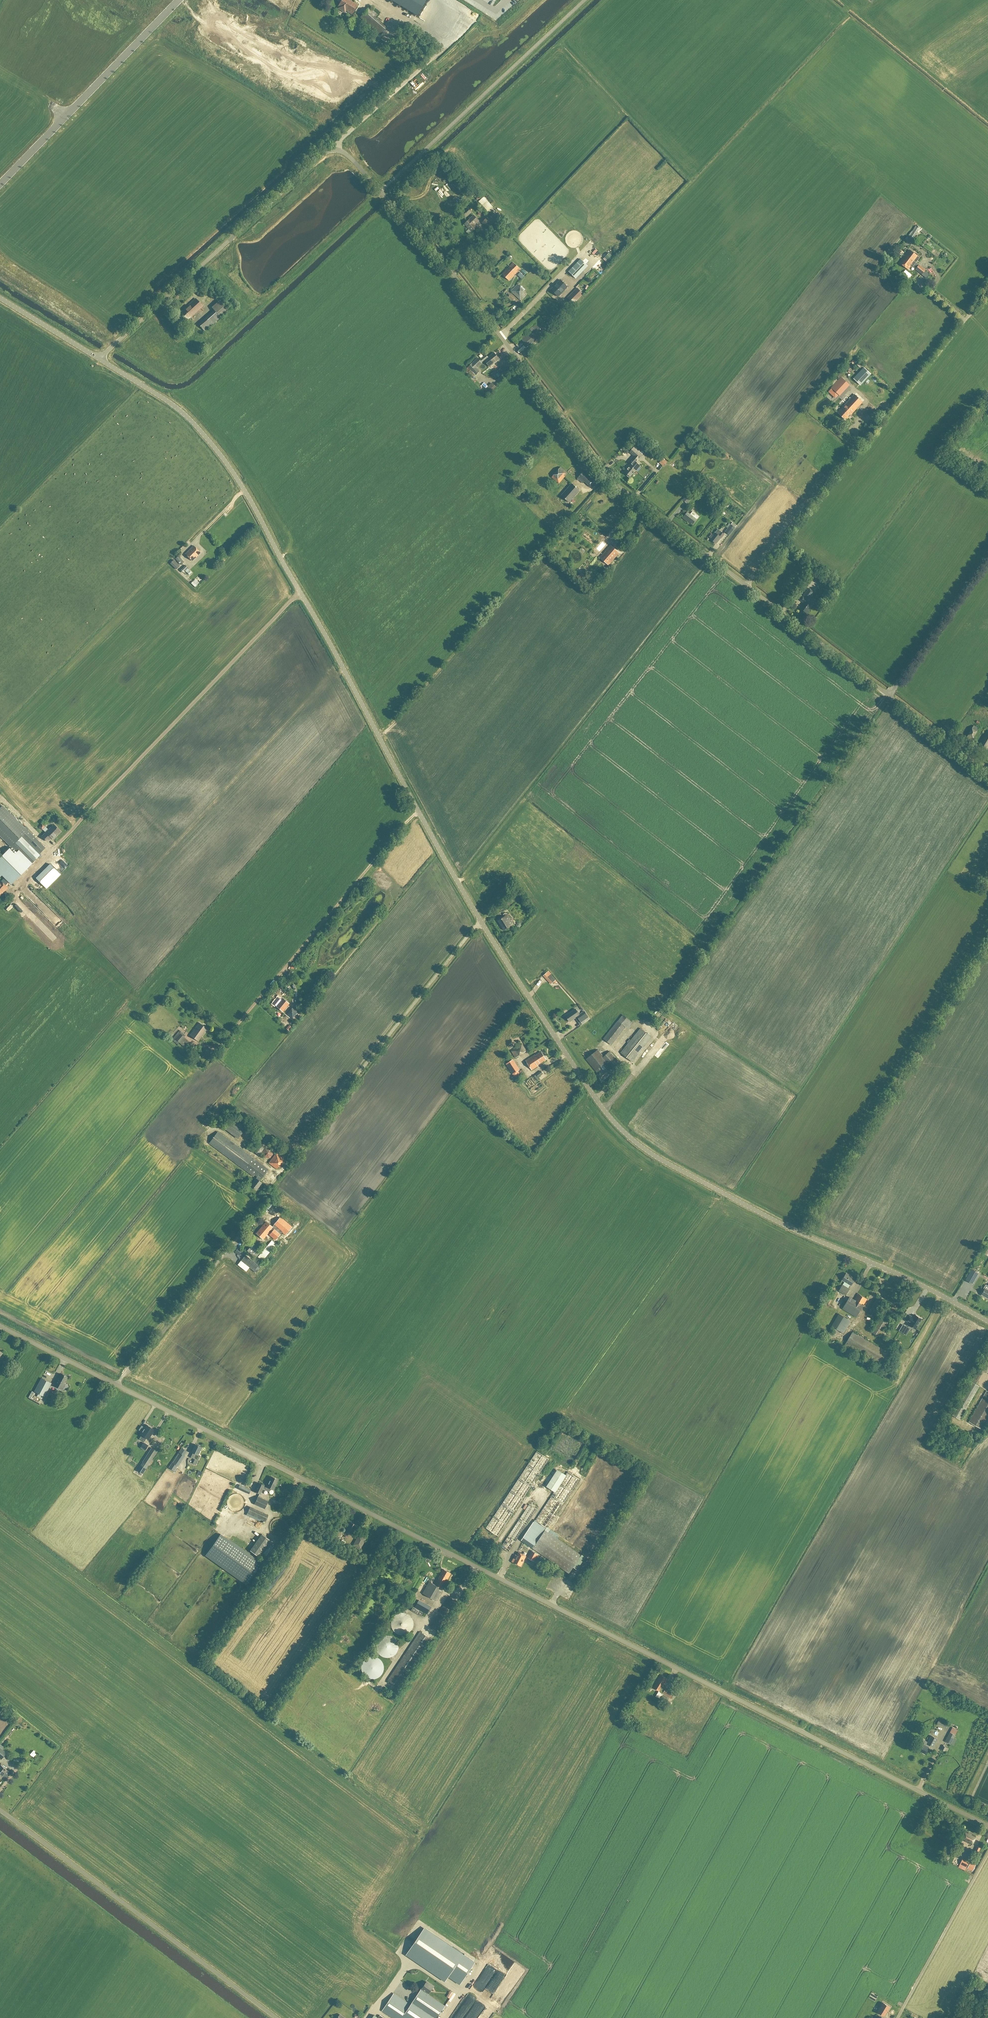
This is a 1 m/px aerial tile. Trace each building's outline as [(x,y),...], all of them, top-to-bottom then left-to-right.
[(346,10),(352,14),(358,5),(350,0),(342,0),(339,6),(340,7),(339,8),(339,9),(344,12),(345,11),(346,10)] [(417,16),(426,0),(391,0),(417,16)] [(381,35),(387,28),(375,18),(378,15),(369,7),(366,10),(360,17),(381,35)] [(466,218),(472,212),(468,208),(462,214),(466,218)] [(475,225),(479,221),(474,215),(465,224),(472,232),(477,227),(475,225)] [(489,230),(494,226),(487,218),(482,222),(489,230)] [(912,239),(919,230),(917,229),(918,227),(917,226),(909,237),(912,239)] [(911,259),(916,263),(919,258),(918,257),(917,256),(918,255),(918,254),(916,253),(915,253),(915,254),(909,250),(903,258),(908,261),(910,259),(911,260),(911,259)] [(908,261),(903,258),(899,263),(908,270),(911,266),(912,267),(916,263),(911,259),(911,260),(910,259),(908,261)] [(580,259),(568,271),(576,279),(588,266),(580,259)] [(509,281),(520,269),(513,263),(502,274),(509,281)] [(925,270),(919,265),(916,269),(922,274),(925,270)] [(558,297),(568,287),(560,280),(551,290),(558,297)] [(521,301),(527,294),(517,285),(511,291),(521,301)] [(577,289),(568,298),(574,304),(583,295),(577,289)] [(187,321),(203,306),(196,299),(180,313),(187,321)] [(537,337),(546,330),(539,322),(533,327),(532,327),(530,329),(530,330),(528,331),(530,333),(522,339),(527,346),(537,338),(537,337)] [(488,362),(486,363),(490,367),(493,364),(499,359),(494,353),(488,358),(491,361),(489,363),(488,362)] [(488,358),(486,355),(480,360),(478,358),(469,367),(476,375),(480,372),(477,368),(482,363),(485,361),(486,363),(488,362),(489,363),(491,361),(488,358)] [(864,367),(854,378),(861,385),(871,374),(864,367)] [(835,399),(838,396),(834,392),(844,381),(841,378),(831,388),(828,392),(835,399)] [(496,387),(492,383),(485,390),(489,395),(496,387)] [(844,385),(837,391),(841,395),(848,389),(844,385)] [(855,394),(846,403),(838,413),(846,420),(854,411),(863,402),(855,394)] [(636,470),(637,471),(641,466),(636,462),(642,455),(634,447),(630,452),(634,456),(629,462),(631,463),(635,467),(634,468),(636,470)] [(630,477),(630,476),(636,470),(634,468),(635,467),(631,463),(625,470),(626,471),(625,472),(628,474),(627,475),(629,477),(630,477)] [(564,475),(567,472),(561,467),(552,477),(559,484),(566,476),(564,475)] [(591,487),(596,482),(584,470),(577,478),(583,483),(585,481),(591,487)] [(570,502),(580,490),(572,484),(572,483),(562,495),(570,502)] [(693,495),(690,493),(684,500),(686,503),(693,495)] [(693,524),(699,517),(693,511),(690,514),(687,512),(683,518),(688,522),(689,521),(693,524)] [(729,534),(735,527),(730,523),(726,527),(727,528),(725,531),(729,534)] [(711,538),(710,539),(716,543),(721,537),(722,538),(725,534),(718,529),(715,532),(713,535),(712,534),(710,537),(711,538)] [(598,554),(608,543),(604,539),(594,551),(598,554)] [(609,565),(619,553),(611,545),(600,557),(609,565)] [(192,561),(201,553),(194,546),(186,554),(192,561)] [(180,565),(184,562),(179,556),(176,558),(180,565)] [(176,570),(180,566),(174,560),(170,564),(176,570)] [(805,585),(812,577),(814,574),(811,571),(802,583),(805,585)] [(814,592),(809,589),(804,595),(809,599),(814,592)] [(812,606),(814,604),(808,600),(803,597),(800,600),(804,603),(800,608),(807,613),(812,606)] [(972,740),(979,728),(974,725),(967,737),(972,740)] [(987,749),(987,730),(987,729),(979,745),(987,750),(987,749)] [(0,808),(0,835),(11,847),(0,858),(0,873),(2,876),(5,878),(9,883),(11,884),(31,864),(41,854),(40,854),(43,851),(45,848),(28,830),(27,831),(2,806),(0,808)] [(60,831),(54,825),(42,836),(47,841),(51,837),(53,839),(60,831)] [(61,873),(50,861),(36,875),(47,886),(61,873)] [(0,882),(0,895),(4,890),(5,890),(6,889),(6,888),(7,887),(6,887),(6,886),(9,883),(5,878),(1,882),(0,881),(0,882)] [(514,899),(516,901),(520,897),(516,893),(510,897),(513,900),(514,899)] [(511,926),(513,924),(511,920),(510,920),(509,918),(510,918),(507,914),(505,914),(504,914),(505,916),(498,921),(504,930),(505,929),(506,930),(508,929),(508,927),(511,926)] [(550,974),(548,971),(543,975),(551,984),(553,982),(554,984),(556,982),(550,975),(550,974)] [(283,1011),(289,1004),(283,998),(276,1006),(283,1011)] [(299,1012),(293,1007),(287,1014),(293,1019),(299,1012)] [(583,1024),(590,1019),(585,1011),(580,1015),(576,1009),(566,1016),(570,1022),(576,1017),(577,1018),(578,1017),(583,1024)] [(198,1041),(207,1029),(199,1023),(190,1035),(198,1041)] [(632,1062),(652,1037),(641,1028),(621,1053),(632,1062)] [(172,1040),(178,1045),(186,1035),(180,1030),(172,1040)] [(614,1041),(603,1032),(596,1040),(608,1049),(614,1041)] [(527,1051),(522,1044),(511,1051),(516,1058),(527,1051)] [(612,1070),(620,1063),(610,1051),(604,1057),(598,1049),(586,1059),(597,1072),(598,1071),(600,1073),(598,1075),(602,1080),(609,1074),(605,1069),(606,1069),(603,1065),(606,1062),(612,1070)] [(538,1065),(546,1059),(541,1052),(535,1056),(535,1055),(526,1061),(532,1070),(538,1066),(538,1065)] [(514,1075),(520,1072),(518,1069),(519,1068),(514,1057),(506,1060),(514,1075)] [(595,1086),(599,1091),(603,1087),(600,1082),(595,1086)] [(238,1139),(247,1127),(235,1117),(225,1129),(238,1139)] [(257,1189),(262,1182),(260,1181),(263,1177),(263,1178),(269,1170),(217,1132),(209,1143),(244,1169),(254,1176),(255,1174),(258,1176),(256,1178),(256,1179),(251,1185),(257,1189)] [(270,1158),(274,1154),(272,1148),(266,1147),(262,1152),(264,1157),(270,1158)] [(269,1163),(277,1169),(284,1159),(276,1153),(269,1163)] [(296,1209),(304,1217),(306,1215),(297,1208),(296,1209)] [(266,1222),(256,1233),(263,1239),(268,1233),(275,1240),(280,1234),(279,1233),(281,1231),(285,1235),(292,1227),(280,1217),(274,1225),(275,1226),(273,1228),(266,1222)] [(973,1284),(979,1274),(972,1270),(966,1280),(973,1284)] [(852,1286),(856,1279),(846,1273),(842,1280),(852,1286)] [(846,1295),(849,1289),(843,1285),(839,1291),(846,1295)] [(850,1297),(843,1309),(856,1317),(867,1299),(858,1294),(855,1300),(850,1297)] [(874,1318),(885,1299),(879,1295),(867,1314),(874,1318)] [(832,1326),(836,1329),(844,1333),(851,1321),(844,1316),(839,1314),(839,1313),(832,1326)] [(911,1324),(910,1325),(916,1329),(922,1319),(917,1316),(915,1319),(913,1318),(910,1316),(906,1321),(911,1324)] [(892,1356),(853,1332),(845,1345),(884,1368),(892,1356)] [(974,1378),(978,1380),(983,1371),(979,1369),(974,1378)] [(64,1383),(67,1377),(61,1374),(58,1380),(57,1380),(54,1385),(62,1390),(65,1384),(64,1383)] [(44,1397),(51,1383),(42,1378),(35,1391),(44,1397)] [(987,1419),(987,1392),(987,1391),(969,1422),(982,1430),(987,1419)] [(148,1439),(155,1430),(147,1425),(141,1434),(142,1435),(140,1438),(145,1441),(147,1438),(148,1439)] [(145,1451),(149,1445),(144,1442),(140,1447),(145,1451)] [(198,1446),(195,1444),(191,1452),(193,1453),(191,1458),(195,1460),(193,1463),(196,1465),(200,1456),(198,1455),(200,1452),(199,1451),(201,1447),(200,1447),(201,1446),(199,1445),(198,1446)] [(148,1465),(157,1451),(152,1448),(143,1462),(148,1465)] [(178,1466),(181,1462),(184,1456),(180,1453),(173,1463),(178,1466)] [(556,1467),(546,1484),(559,1492),(562,1488),(560,1487),(563,1481),(562,1480),(566,1473),(556,1467)] [(273,1490),(273,1489),(274,1490),(278,1480),(272,1477),(267,1487),(264,1486),(265,1486),(259,1483),(255,1492),(261,1494),(263,1489),(269,1491),(270,1494),(271,1494),(273,1494),(274,1492),(273,1490)] [(240,1485),(238,1488),(249,1493),(251,1490),(240,1485)] [(265,1509),(269,1501),(258,1496),(254,1504),(265,1509)] [(262,1513),(250,1508),(247,1513),(265,1521),(268,1515),(263,1512),(262,1513)] [(535,1520),(521,1540),(533,1548),(569,1573),(581,1555),(545,1531),(546,1528),(535,1520)] [(353,1535),(357,1526),(349,1522),(345,1531),(353,1535)] [(338,1541),(342,1533),(335,1529),(331,1537),(338,1541)] [(261,1563),(221,1534),(206,1555),(247,1584),(261,1563)] [(258,1557),(259,1556),(270,1540),(262,1534),(250,1551),(258,1557)] [(359,1535),(353,1545),(360,1549),(366,1539),(359,1535)] [(528,1557),(535,1561),(538,1554),(532,1550),(528,1557)] [(521,1566),(526,1556),(518,1552),(517,1555),(516,1554),(512,1561),(521,1566)] [(446,1583),(451,1573),(444,1569),(438,1579),(435,1585),(430,1582),(423,1593),(436,1600),(441,1592),(439,1591),(440,1588),(440,1587),(443,1581),(446,1583)] [(437,1632),(457,1602),(450,1597),(430,1627),(437,1632)] [(428,1615),(432,1607),(419,1600),(415,1607),(428,1615)] [(393,1619),(392,1622),(391,1625),(392,1628),(393,1630),(396,1633),(398,1634),(401,1635),(404,1635),(407,1634),(410,1633),(412,1630),(413,1628),(414,1625),(414,1622),(413,1619),(411,1616),(408,1614),(406,1613),(403,1613),(400,1613),(397,1614),(394,1616),(393,1619)] [(400,1688),(432,1639),(420,1631),(387,1680),(400,1688)] [(392,1636),(389,1635),(386,1636),(383,1636),(380,1638),(378,1640),(377,1643),(376,1646),(377,1649),(378,1652),(379,1654),(382,1656),(385,1657),(388,1658),(391,1657),(394,1656),(396,1654),(398,1651),(398,1649),(399,1645),(398,1643),(396,1640),(394,1638),(392,1636)] [(384,1668),(384,1665),(382,1662),(380,1660),(378,1658),(375,1657),(372,1657),(369,1658),(366,1659),(364,1662),(362,1664),(362,1667),(362,1670),(363,1673),(365,1676),(367,1678),(370,1679),(373,1679),(376,1679),(379,1678),(381,1676),(383,1673),(384,1671),(384,1668)] [(660,1692),(663,1693),(663,1694),(672,1699),(675,1694),(666,1688),(666,1687),(664,1686),(668,1679),(661,1675),(654,1688),(660,1692)] [(927,1688),(922,1698),(928,1701),(933,1691),(927,1688)] [(951,1744),(952,1742),(955,1735),(950,1732),(945,1741),(951,1744)] [(933,1747),(938,1739),(932,1736),(928,1742),(923,1740),(921,1744),(920,1743),(917,1749),(925,1754),(929,1748),(928,1747),(929,1745),(933,1747)] [(972,1844),(976,1836),(966,1831),(962,1839),(972,1844)] [(970,1861),(967,1867),(973,1870),(976,1864),(970,1861)] [(474,1962),(425,1928),(407,1954),(445,1981),(448,1976),(460,1984),(474,1962)] [(444,2006),(428,1995),(429,1993),(434,1986),(427,1982),(411,2005),(394,1993),(382,2011),(393,2017),(436,2017),(444,2006)] [(465,1995),(461,2002),(464,2004),(469,1997),(465,1995)] [(883,2003),(878,2012),(884,2016),(890,2007),(883,2003)]
